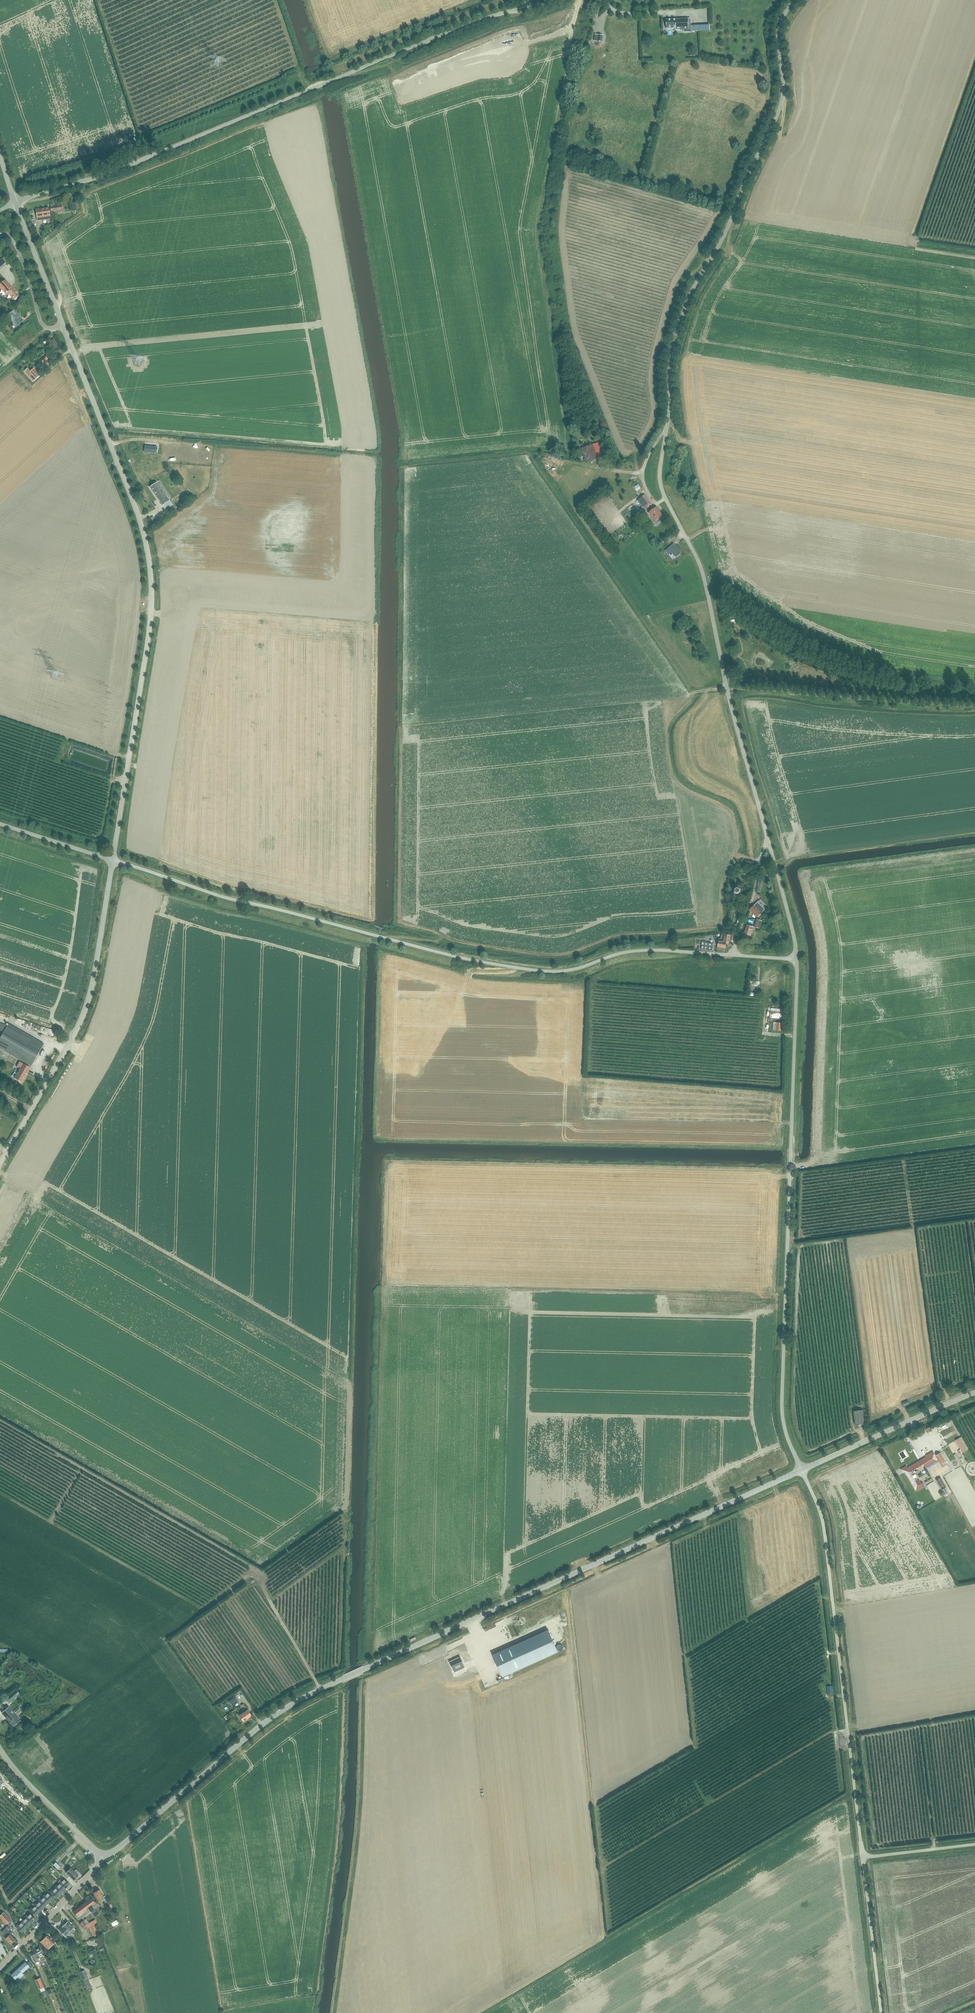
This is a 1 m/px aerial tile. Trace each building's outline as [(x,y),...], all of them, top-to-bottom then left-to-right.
[(666,20),(666,28),(676,28),(676,30),(684,30),(684,32),(691,32),(690,19),(666,20)] [(62,206),(50,207),(51,214),(53,214),(53,212),(58,211),(58,212),(63,212),(62,206)] [(36,209),(37,221),(46,220),(46,217),(50,216),(49,208),(36,209)] [(6,280),(0,285),(0,287),(7,295),(9,294),(14,300),(19,296),(9,285),(6,280)] [(14,311),(8,316),(17,326),(23,321),(14,311)] [(53,339),(50,342),(55,349),(58,347),(53,339)] [(33,382),(40,376),(36,372),(39,370),(36,367),(31,371),(28,368),(24,372),(33,382)] [(593,445),(582,449),(587,463),(598,459),(593,445)] [(157,483),(151,487),(167,510),(173,506),(157,483)] [(644,495),(638,500),(643,507),(646,505),(648,507),(651,505),(644,495)] [(656,507),(649,512),(655,521),(662,516),(656,507)] [(674,544),(666,551),(669,554),(672,552),(676,557),(681,553),(674,544)] [(740,895),(741,888),(740,888),(740,885),(736,885),(736,887),(734,887),(733,894),(740,895)] [(764,910),(757,902),(754,905),(754,906),(749,910),(757,917),(764,910)] [(752,927),(746,925),(743,938),(749,939),(752,930),(751,930),(752,927)] [(723,939),(719,938),(717,949),(724,951),(726,942),(729,943),(731,936),(724,934),(723,939)] [(713,943),(702,942),(701,949),(712,951),(713,943)] [(780,1016),(781,1007),(771,1006),(770,1016),(780,1016)] [(774,1022),(773,1030),(781,1031),(782,1023),(774,1022)] [(9,1023),(8,1025),(0,1023),(0,1048),(31,1066),(44,1044),(9,1023)] [(23,1081),(27,1073),(30,1067),(20,1061),(17,1066),(20,1067),(15,1076),(23,1081)] [(862,1410),(853,1411),(855,1425),(864,1424),(862,1410)] [(955,1438),(962,1450),(965,1448),(958,1436),(955,1438)] [(926,1468),(938,1461),(940,1464),(945,1461),(940,1453),(935,1455),(934,1454),(927,1458),(926,1457),(904,1470),(916,1491),(925,1486),(923,1482),(921,1483),(919,1480),(916,1481),(910,1471),(924,1464),(926,1468)] [(945,1485),(941,1477),(936,1480),(940,1488),(945,1485)] [(557,1652),(548,1630),(493,1655),(503,1677),(558,1652),(557,1652)] [(454,1672),(465,1667),(460,1657),(450,1662),(454,1672)] [(16,1690),(5,1699),(8,1703),(19,1694),(16,1690)] [(234,1697),(228,1702),(232,1707),(238,1702),(234,1697)] [(9,1707),(2,1713),(13,1726),(20,1720),(9,1707)] [(247,1710),(239,1716),(243,1722),(251,1716),(247,1710)] [(66,1872),(65,1871),(62,1874),(67,1879),(69,1876),(73,1880),(78,1875),(76,1873),(78,1871),(76,1869),(74,1871),(71,1867),(66,1872)] [(69,1885),(63,1879),(58,1883),(65,1890),(69,1885)] [(65,1890),(58,1883),(54,1888),(61,1894),(65,1890)] [(61,1894),(54,1888),(50,1892),(56,1899),(61,1894)] [(94,1893),(101,1904),(103,1903),(101,1899),(104,1897),(99,1889),(94,1893)] [(47,1892),(42,1897),(49,1904),(54,1899),(47,1892)] [(49,1904),(42,1897),(38,1901),(44,1908),(49,1904)] [(91,1898),(73,1911),(79,1919),(88,1911),(86,1908),(95,1902),(91,1898)] [(44,1908),(38,1901),(33,1906),(40,1912),(44,1908)] [(40,1912),(33,1906),(29,1911),(35,1917),(40,1912)] [(0,1916),(0,1917),(6,1923),(11,1919),(4,1912),(0,1916)] [(29,1914),(24,1918),(31,1924),(35,1920),(29,1914)] [(31,1924),(24,1918),(20,1922),(26,1929),(31,1924)] [(26,1929),(20,1922),(16,1927),(22,1933),(26,1929)] [(67,1922),(59,1929),(66,1936),(70,1933),(71,1934),(75,1929),(73,1928),(67,1922)] [(7,1936),(5,1938),(11,1944),(15,1939),(3,1927),(1,1929),(7,1936)] [(52,1949),(49,1947),(54,1942),(47,1936),(41,1942),(50,1951),(52,1949)] [(40,1947),(35,1950),(39,1957),(41,1961),(45,1959),(44,1956),(45,1955),(40,1947)] [(35,1950),(30,1953),(35,1963),(38,1962),(37,1959),(39,1957),(35,1950)] [(25,1962),(18,1968),(11,1975),(15,1979),(18,1977),(19,1978),(23,1974),(22,1973),(29,1966),(31,1968),(33,1966),(29,1961),(27,1963),(25,1962)] [(80,1972),(87,1988),(91,1986),(85,1970),(80,1972)] [(35,1980),(39,1989),(44,1986),(40,1978),(35,1980)]
